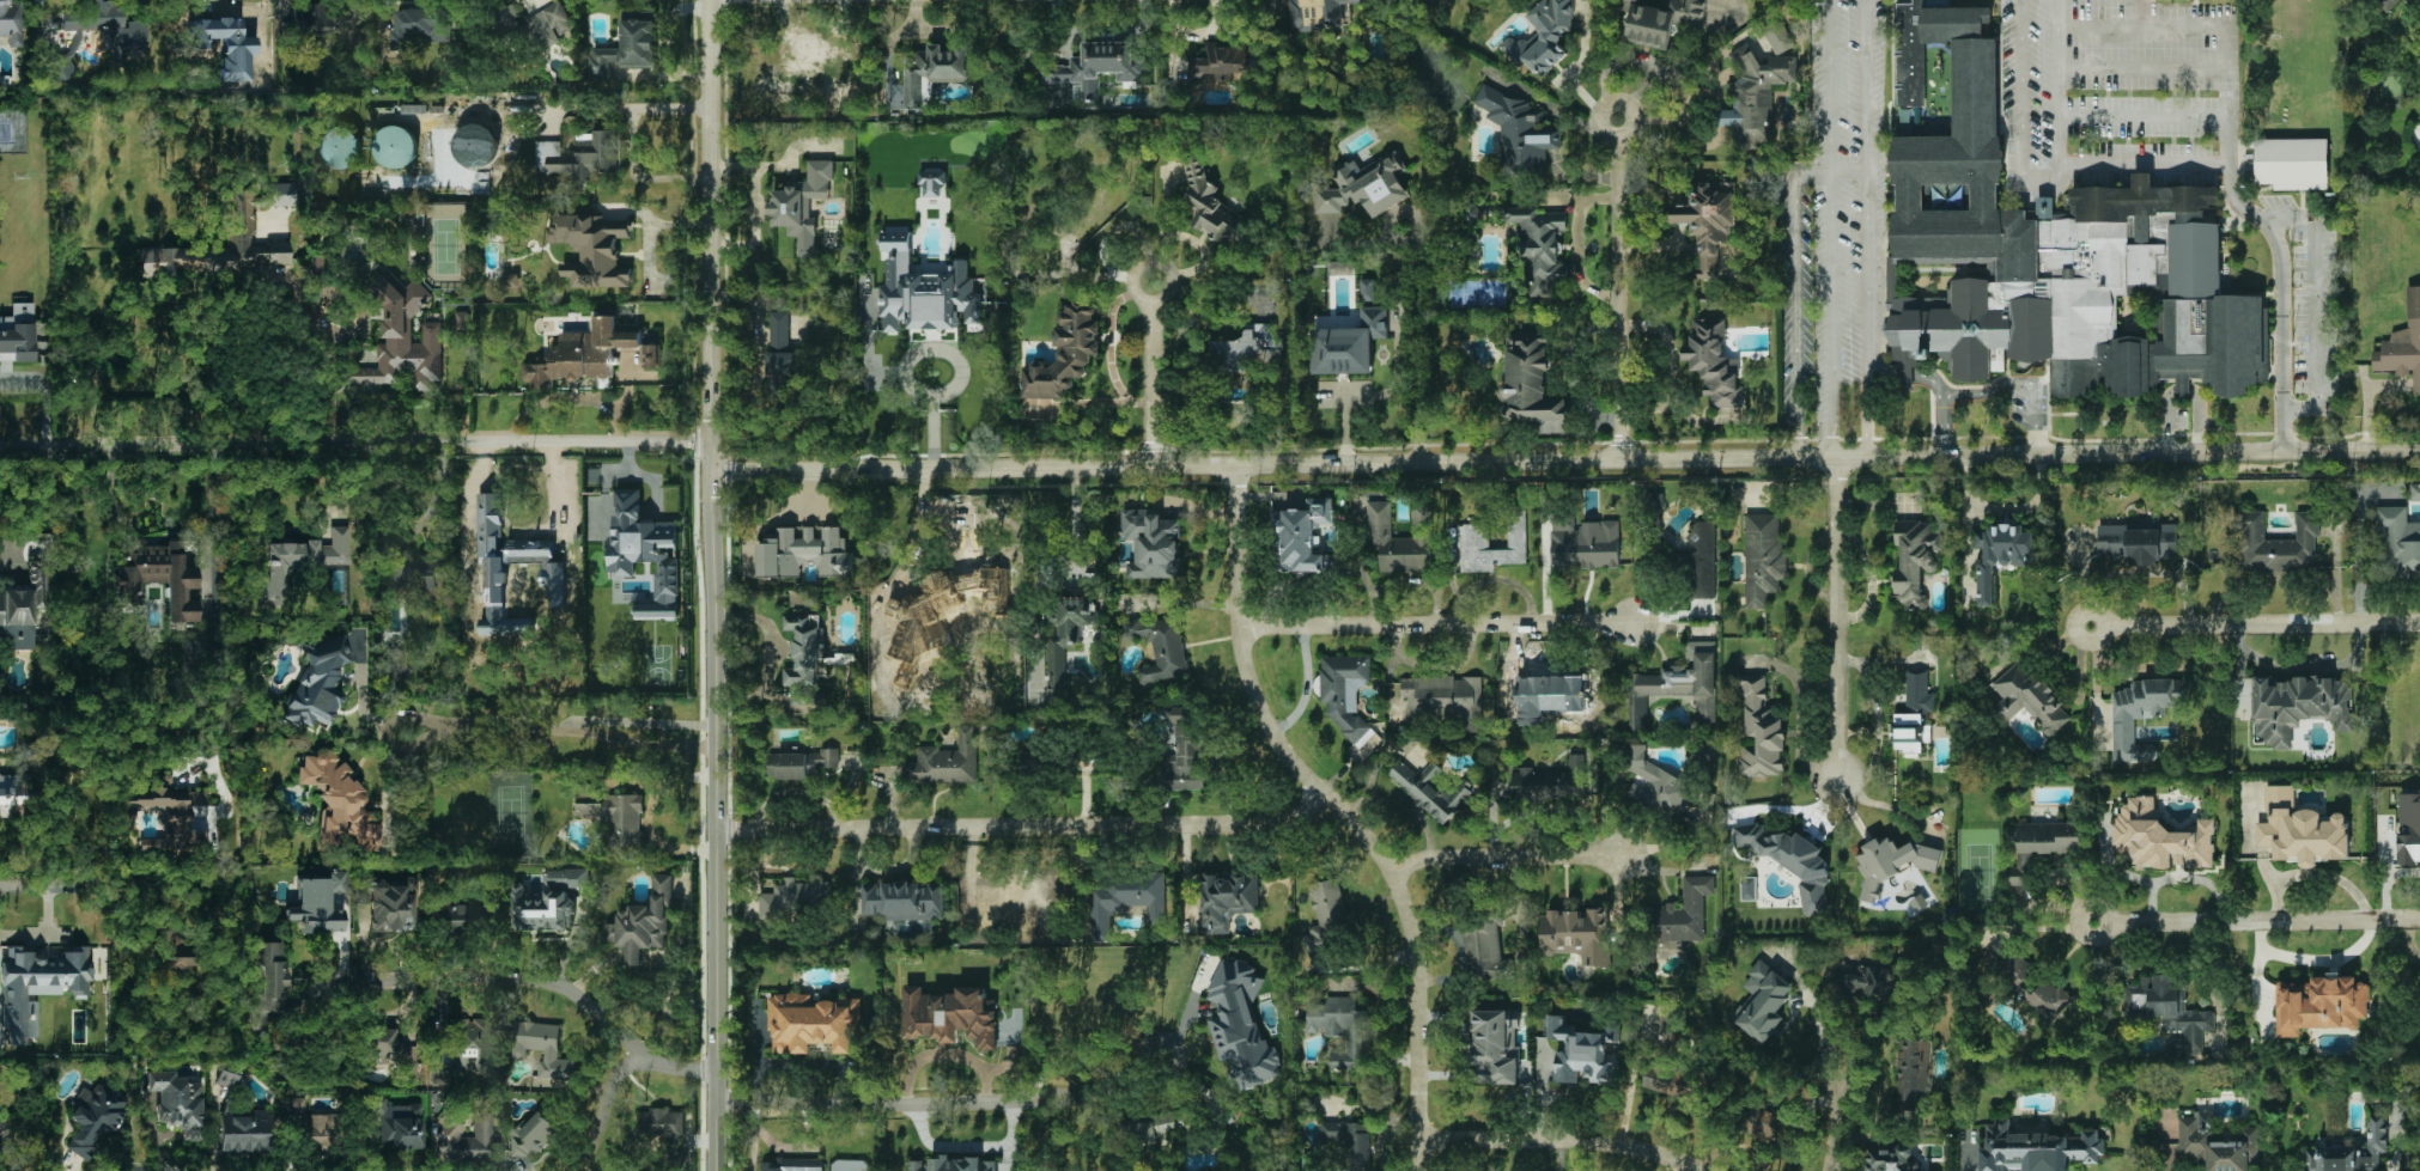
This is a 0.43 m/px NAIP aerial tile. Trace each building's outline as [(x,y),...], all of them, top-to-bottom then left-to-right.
[(8,38),(8,48),(22,47),(21,4),(10,5),(10,0),(0,0),(0,38),(8,38)] [(100,31),(100,51),(111,51),(111,67),(127,67),(127,52),(148,52),(148,22),(125,22),(125,0),(94,0),(94,8),(63,8),(63,31),(100,31)] [(575,26),(559,0),(522,22),(540,52),(560,40),(558,36),(575,26)] [(1372,3),(1372,0),(1292,0),(1293,31),(1344,28),(1343,4),(1372,3)] [(1525,16),(1539,31),(1529,40),(1514,39),(1511,35),(1498,47),(1515,65),(1529,65),(1536,74),(1546,74),(1568,54),(1557,42),(1564,35),(1564,31),(1572,31),(1573,0),(1542,0),(1525,16)] [(1670,50),(1675,25),(1701,30),(1707,0),(1663,0),(1662,8),(1647,5),(1648,0),(1619,0),(1617,10),(1631,13),(1626,41),(1670,50)] [(1895,105),(1892,0),(2000,0),(2004,193),(2221,190),(2223,292),(2266,291),(2267,385),(2053,389),(2053,358),(1896,359),(1892,138),(1956,138),(1954,42),(1925,43),(1925,104),(1895,105)] [(295,5),(296,35),(343,35),(343,46),(365,45),(365,4),(343,5),(343,12),(329,12),(329,4),(295,5)] [(496,11),(504,34),(522,28),(513,4),(496,11)] [(394,9),(395,46),(450,44),(448,7),(394,9)] [(1796,44),(1780,18),(1762,29),(1778,55),(1796,44)] [(656,65),(656,19),(623,19),(623,47),(591,47),(591,78),(610,78),(610,65),(656,65)] [(1189,81),(1251,80),(1251,44),(1216,44),(1216,41),(1206,41),(1206,57),(1188,57),(1189,81)] [(1082,82),(1083,101),(1100,101),(1100,72),(1117,72),(1117,81),(1144,81),(1144,42),(1082,43),(1083,57),(1070,57),(1070,64),(1042,65),(1043,82),(1082,82)] [(1772,83),(1797,82),(1796,56),(1778,56),(1761,65),(1749,42),(1729,52),(1741,74),(1741,77),(1728,84),(1728,91),(1733,101),(1734,109),(1716,110),(1716,125),(1734,125),(1735,145),(1774,144),(1772,83)] [(905,109),(923,109),(923,81),(969,80),(969,43),(955,44),(956,52),(942,52),(942,44),(929,44),(929,51),(915,51),(915,62),(904,62),(905,109)] [(796,72),(754,72),(754,93),(804,93),(804,90),(836,90),(836,77),(851,77),(851,47),(796,47),(796,72)] [(67,55),(46,67),(56,85),(77,73),(67,55)] [(924,108),(932,108),(932,78),(923,78),(924,108)] [(1501,125),(1503,176),(1547,172),(1546,149),(1562,149),(1561,127),(1558,125),(1544,126),(1543,109),(1530,110),(1530,101),(1512,94),(1511,94),(1482,83),(1475,104),(1488,109),(1489,120),(1501,125)] [(378,166),(416,164),(414,126),(376,128),(378,166)] [(360,166),(361,137),(352,137),(353,129),(320,128),(319,165),(360,166)] [(537,172),(576,172),(576,180),(591,180),(591,172),(617,172),(617,131),(576,131),(576,153),(561,153),(561,141),(537,141),(537,172)] [(2256,183),(2273,183),(2273,189),(2328,188),(2327,138),(2255,139),(2256,183)] [(1411,196),(1399,176),(1409,170),(1397,151),(1381,160),(1377,160),(1361,169),(1357,161),(1347,162),(1334,169),(1334,176),(1342,189),(1316,190),(1316,213),(1342,213),(1342,207),(1353,201),(1364,201),(1373,218),(1411,196)] [(831,198),(832,160),(808,160),(807,183),(788,182),(788,190),(773,190),(773,201),(767,201),(767,214),(773,215),(773,226),(788,226),(788,237),(798,237),(797,256),(815,257),(816,217),(810,217),(810,198),(831,198)] [(1186,164),(1191,189),(1185,200),(1201,209),(1192,224),(1205,231),(1214,229),(1217,243),(1222,234),(1233,240),(1240,239),(1247,226),(1245,215),(1213,197),(1219,187),(1207,180),(1203,160),(1186,164)] [(920,170),(919,197),(945,197),(946,171),(920,170)] [(1699,279),(1718,278),(1718,242),(1729,242),(1729,226),(1736,226),(1735,182),(1697,183),(1697,192),(1690,192),(1690,206),(1670,206),(1670,223),(1690,222),(1691,235),(1698,235),(1699,279)] [(264,206),(295,207),(296,184),(264,183),(264,206)] [(225,247),(141,248),(142,278),(178,278),(178,271),(290,269),(290,243),(253,244),(252,191),(224,192),(225,247)] [(1520,222),(1521,257),(1527,257),(1528,284),(1567,283),(1567,263),(1559,263),(1559,233),(1567,232),(1566,212),(1539,212),(1539,207),(1504,207),(1504,222),(1520,222)] [(631,287),(631,268),(616,267),(617,238),(631,238),(631,222),(605,222),(605,215),(556,214),(556,225),(548,225),(548,243),(581,243),(581,270),(562,270),(562,286),(631,287)] [(1328,261),(1328,275),(1354,274),(1353,260),(1328,261)] [(378,368),(345,368),(345,382),(348,383),(396,383),(402,372),(414,372),(414,390),(431,390),(431,380),(442,380),(442,322),(422,322),(422,343),(412,343),(412,329),(431,290),(412,281),(411,284),(383,270),(374,290),(374,293),(385,299),(385,309),(385,318),(385,343),(378,343),(378,368)] [(1361,279),(1361,301),(1376,300),(1375,278),(1361,279)] [(2407,285),(2407,329),(2390,329),(2390,340),(2381,340),(2381,350),(2371,350),(2372,370),(2396,370),(2396,374),(2412,374),(2412,392),(2419,392),(2419,285),(2407,285)] [(33,303),(11,304),(12,317),(0,317),(0,362),(34,361),(33,303)] [(1022,367),(1022,394),(1031,403),(1026,408),(1026,419),(1051,418),(1050,399),(1063,398),(1063,388),(1074,388),(1074,377),(1090,377),(1089,355),(1100,355),(1100,334),(1101,333),(1101,324),(1096,319),(1096,304),(1070,304),(1060,315),(1060,326),(1055,327),(1056,346),(1059,346),(1059,359),(1050,369),(1041,360),(1036,360),(1029,367),(1022,367)] [(1314,374),(1373,373),(1372,338),(1388,338),(1387,306),(1361,307),(1361,327),(1313,328),(1314,374)] [(789,348),(789,311),(770,311),(770,348),(789,348)] [(613,378),(613,347),(642,347),(642,331),(616,331),(616,316),(595,316),(595,332),(561,333),(561,345),(550,345),(550,356),(538,356),(538,363),(523,364),(523,386),(554,385),(554,378),(613,378)] [(1725,319),(1692,319),(1692,346),(1682,346),(1682,359),(1691,359),(1691,370),(1703,370),(1703,396),(1712,396),(1712,407),(1745,407),(1745,385),(1739,385),(1739,357),(1725,357),(1725,319)] [(1279,369),(1280,325),(1245,325),(1245,340),(1212,339),(1211,357),(1224,358),(1224,368),(1279,369)] [(1566,420),(1566,398),(1547,398),(1547,332),(1506,332),(1506,398),(1506,420),(1566,420)] [(661,345),(643,344),(643,368),(661,368),(661,345)] [(786,374),(794,374),(794,352),(766,352),(767,397),(787,397),(786,374)] [(2409,483),(2410,500),(2419,500),(2419,483),(2409,483)] [(679,619),(678,521),(641,521),(641,488),(615,489),(615,537),(610,537),(610,574),(636,574),(636,562),(656,562),(656,602),(636,602),(636,619),(679,619)] [(1648,493),(1647,507),(1662,508),(1663,494),(1648,493)] [(1332,497),(1307,498),(1307,509),(1281,510),(1282,571),(1337,571),(1337,554),(1314,554),(1313,525),(1333,524),(1332,497)] [(1368,501),(1368,548),(1380,547),(1380,572),(1432,571),(1431,505),(1413,505),(1413,537),(1392,538),(1391,501),(1368,501)] [(1527,563),(1526,505),(1508,505),(1509,549),(1488,549),(1488,523),(1460,524),(1460,572),(1494,571),(1494,564),(1527,563)] [(2407,522),(2407,506),(2376,506),(2376,529),(2388,529),(2389,569),(2419,569),(2419,521),(2407,522)] [(1126,578),(1182,577),(1182,558),(1180,558),(1180,519),(1161,519),(1161,508),(1123,508),(1123,540),(1135,540),(1135,562),(1126,562),(1126,578)] [(2240,568),(2316,569),(2316,511),(2296,511),(2296,539),(2264,538),(2264,511),(2231,510),(2231,531),(2240,531),(2240,568)] [(1787,579),(1788,550),(1780,550),(1780,514),(1746,514),(1745,608),(1768,608),(1768,593),(1780,593),(1780,579),(1787,579)] [(1620,568),(1619,520),(1576,521),(1576,519),(1552,519),(1552,569),(1620,568)] [(1686,599),(1715,598),(1714,520),(1692,521),(1692,552),(1686,552),(1686,599)] [(1931,520),(1895,520),(1895,547),(1900,547),(1900,569),(1894,569),(1894,608),(1925,608),(1924,570),(1937,570),(1937,554),(1942,554),(1942,533),(1931,533),(1931,520)] [(2177,523),(2098,523),(2098,558),(2126,558),(2126,565),(2157,565),(2157,559),(2177,559),(2177,523)] [(1977,606),(1993,606),(1994,565),(2033,565),(2033,532),(2024,532),(2024,525),(1989,525),(1989,530),(1974,530),(1974,548),(1984,548),(1984,559),(1977,559),(1977,606)] [(759,578),(803,576),(803,562),(819,561),(819,576),(853,575),(853,551),(847,551),(846,536),(842,536),(841,526),(778,527),(778,540),(758,540),(759,578)] [(268,543),(268,575),(259,575),(260,608),(286,608),(285,568),(349,567),(348,527),(331,527),(331,546),(320,546),(320,542),(268,543)] [(445,590),(445,563),(405,563),(405,547),(399,547),(399,540),(385,541),(386,591),(445,590)] [(167,622),(198,623),(198,601),(186,601),(186,589),(197,589),(197,568),(183,568),(184,541),(167,541),(167,546),(136,546),(136,553),(127,552),(127,568),(115,567),(115,588),(119,588),(119,605),(142,605),(142,584),(167,584),(167,622)] [(5,642),(0,642),(0,592),(1,592),(1,588),(28,588),(28,560),(48,560),(48,610),(35,610),(35,652),(5,652),(5,642)] [(1049,703),(1067,703),(1065,647),(1081,647),(1081,625),(1097,625),(1096,595),(1058,597),(1059,613),(1046,614),(1047,626),(1056,625),(1057,634),(1047,634),(1049,703)] [(1155,665),(1139,668),(1141,683),(1189,675),(1178,613),(1121,622),(1124,638),(1150,634),(1155,665)] [(816,704),(816,657),(822,657),(822,615),(784,614),(783,630),(794,630),(793,668),(783,667),(783,686),(791,686),(791,704),(816,704)] [(306,665),(282,718),(298,725),(303,724),(312,727),(316,719),(330,726),(343,695),(332,690),(338,675),(336,667),(351,663),(344,633),(300,644),(306,665)] [(1715,641),(1686,641),(1686,665),(1673,665),(1673,673),(1629,673),(1629,730),(1648,730),(1647,695),(1698,695),(1698,721),(1716,721),(1715,641)] [(406,649),(386,650),(387,682),(407,681),(406,649)] [(1321,656),(1321,699),(1327,705),(1327,716),(1359,748),(1375,731),(1358,714),(1358,685),(1363,685),(1371,678),(1370,656),(1321,656)] [(2072,719),(2024,657),(1990,684),(2003,700),(1991,709),(2003,724),(2025,707),(2048,737),(2072,719)] [(1907,713),(1893,713),(1893,751),(1922,751),(1922,742),(1930,741),(1930,725),(1922,725),(1922,711),(1935,711),(1935,693),(1927,693),(1927,671),(1906,671),(1907,713)] [(1740,775),(1783,776),(1783,758),(1784,758),(1784,718),(1773,718),(1773,706),(1767,706),(1767,675),(1743,675),(1742,736),(1757,736),(1757,747),(1740,747),(1740,775)] [(2352,676),(2276,678),(2276,675),(2251,676),(2254,743),(2272,743),(2272,749),(2292,749),(2291,727),(2300,726),(2299,719),(2335,718),(2336,731),(2353,731),(2352,676)] [(1482,677),(1455,677),(1455,676),(1401,677),(1401,698),(1407,698),(1407,718),(1463,717),(1463,730),(1482,730),(1482,677)] [(1516,720),(1559,719),(1559,712),(1577,711),(1578,721),(1594,721),(1593,676),(1516,677),(1516,720)] [(2114,761),(2157,761),(2156,744),(2135,745),(2135,717),(2166,717),(2166,706),(2182,706),(2181,679),(2131,680),(2131,690),(2112,690),(2114,761)] [(1166,789),(1201,789),(1201,707),(1166,707),(1166,722),(1177,722),(1177,754),(1166,754),(1166,789)] [(977,781),(976,726),(958,726),(958,747),(917,748),(917,762),(906,762),(907,782),(977,781)] [(1646,761),(1647,745),(1628,743),(1626,769),(1649,780),(1645,788),(1633,782),(1626,797),(1669,816),(1680,817),(1692,791),(1693,783),(1646,761)] [(839,751),(767,752),(768,778),(816,778),(815,768),(839,768),(839,751)] [(1043,752),(1021,752),(1022,774),(1044,773),(1043,752)] [(319,847),(379,851),(382,815),(360,814),(362,781),(347,779),(349,764),(335,763),(336,756),(303,753),(302,767),(298,766),(297,785),(324,787),(319,847)] [(1512,767),(1512,797),(1588,797),(1588,754),(1568,754),(1568,772),(1532,772),(1533,768),(1512,767)] [(1442,827),(1475,794),(1461,781),(1453,789),(1439,774),(1443,770),(1433,760),(1418,776),(1402,760),(1388,774),(1442,827)] [(29,818),(29,775),(0,775),(0,818),(29,818)] [(2349,858),(2346,813),(2322,815),(2322,807),(2294,810),(2292,783),(2267,786),(2269,822),(2256,822),(2257,846),(2273,846),(2273,859),(2299,856),(2299,867),(2316,866),(2316,859),(2349,858)] [(163,807),(166,851),(207,848),(206,822),(190,823),(189,806),(207,805),(206,791),(170,794),(170,788),(116,791),(118,829),(135,828),(134,809),(163,807)] [(2419,862),(2419,789),(2400,789),(2400,861),(2419,862)] [(641,794),(603,795),(603,803),(577,803),(577,817),(608,816),(609,846),(642,845),(641,794)] [(1828,912),(1825,888),(1829,881),(1826,860),(1821,857),(1820,846),(1799,834),(1791,835),(1788,834),(1765,837),(1764,826),(1758,823),(1734,826),(1736,847),(1750,845),(1751,853),(1757,852),(1764,857),(1768,856),(1804,878),(1799,886),(1803,915),(1828,912)] [(2017,823),(2017,867),(2010,867),(2010,885),(2032,885),(2032,852),(2080,852),(2080,823),(2017,823)] [(1943,849),(1910,842),(1898,849),(1891,837),(1881,843),(1877,837),(1865,844),(1863,852),(1860,855),(1858,866),(1865,878),(1860,900),(1872,903),(1880,898),(1882,891),(1878,885),(1899,871),(1900,868),(1912,860),(1916,867),(1937,872),(1943,849)] [(589,887),(589,868),(547,869),(548,882),(567,882),(567,888),(589,887)] [(343,932),(343,910),(330,910),(330,894),(347,893),(346,872),(329,872),(329,878),(297,879),(297,907),(286,907),(286,921),(298,921),(298,933),(343,932)] [(979,885),(980,931),(997,930),(996,909),(1034,908),(1033,872),(997,874),(997,884),(979,885)] [(1256,914),(1258,875),(1222,874),(1222,873),(1202,872),(1199,933),(1230,934),(1231,913),(1256,914)] [(667,948),(670,874),(654,874),(652,906),(629,905),(629,912),(618,911),(618,924),(606,923),(605,941),(617,942),(617,946),(627,947),(627,965),(642,966),(643,947),(667,948)] [(1090,941),(1110,941),(1110,913),(1125,913),(1125,905),(1149,905),(1149,925),(1165,925),(1165,874),(1103,874),(1103,884),(1091,884),(1090,941)] [(1683,876),(1683,904),(1665,904),(1665,908),(1654,908),(1654,941),(1704,940),(1704,895),(1715,895),(1714,875),(1683,876)] [(359,885),(359,905),(370,904),(370,933),(415,932),(415,877),(405,878),(405,884),(359,885)] [(759,919),(795,919),(795,906),(831,906),(831,881),(794,881),(794,877),(783,877),(783,884),(774,884),(774,893),(759,893),(759,919)] [(1309,883),(1318,927),(1303,931),(1308,956),(1343,949),(1341,937),(1351,935),(1338,877),(1309,883)] [(944,918),(943,882),(862,883),(863,919),(944,918)] [(512,883),(512,930),(573,929),(573,890),(544,890),(544,894),(524,894),(524,883),(512,883)] [(438,932),(484,930),(483,902),(437,904),(438,932)] [(1610,966),(1610,910),(1541,910),(1541,954),(1582,954),(1582,967),(1610,966)] [(1507,977),(1499,913),(1462,918),(1469,981),(1507,977)] [(174,931),(158,931),(157,970),(194,971),(195,950),(174,949),(174,931)] [(284,943),(253,943),(253,967),(261,967),(261,994),(252,994),(252,1030),(266,1029),(266,1012),(285,1012),(284,943)] [(5,1046),(27,1046),(27,1038),(37,1038),(37,1001),(26,1001),(26,996),(62,995),(62,994),(91,993),(91,949),(60,949),(60,960),(47,960),(46,951),(4,951),(5,1046)] [(2071,997),(2041,977),(2034,987),(2029,983),(2039,969),(2009,949),(1990,977),(2054,1022),(2071,997)] [(1264,977),(1257,975),(1254,965),(1238,961),(1234,962),(1220,958),(1209,995),(1210,1000),(1217,1002),(1221,1015),(1209,1018),(1220,1062),(1228,1060),(1235,1084),(1246,1087),(1277,1079),(1281,1064),(1277,1046),(1265,1049),(1254,1008),(1264,977)] [(1796,988),(1762,959),(1741,984),(1752,993),(1732,1017),(1763,1043),(1785,1018),(1776,1011),(1796,988)] [(1841,994),(1891,997),(1892,971),(1842,969),(1841,994)] [(1840,992),(1841,972),(1830,972),(1829,992),(1840,992)] [(2275,1036),(2300,1036),(2300,1026),(2359,1027),(2359,1017),(2367,1018),(2369,982),(2355,982),(2355,975),(2311,974),(2311,983),(2300,982),(2300,989),(2287,989),(2287,982),(2276,981),(2275,1036)] [(2124,1022),(2150,1022),(2151,1015),(2162,1015),(2162,1030),(2184,1030),(2184,1039),(2171,1039),(2170,1051),(2203,1052),(2203,1030),(2214,1030),(2215,1011),(2185,1010),(2186,988),(2172,988),(2172,975),(2141,975),(2141,985),(2125,984),(2124,1022)] [(996,1050),(996,998),(982,998),(982,987),(958,987),(958,993),(923,993),(923,986),(903,986),(903,1037),(943,1037),(943,1043),(963,1043),(963,1038),(977,1038),(977,1050),(996,1050)] [(858,998),(838,998),(838,1000),(811,1000),(811,994),(769,993),(769,1031),(774,1031),(774,1053),(811,1053),(811,1043),(834,1044),(834,1053),(858,1053),(858,998)] [(1330,1067),(1361,1067),(1361,1023),(1370,1023),(1370,1010),(1356,1010),(1356,996),(1326,996),(1326,1004),(1307,1004),(1307,1032),(1326,1031),(1326,1036),(1345,1036),(1345,1050),(1330,1051),(1330,1067)] [(1518,1084),(1518,1010),(1473,1009),(1473,1066),(1477,1066),(1477,1083),(1518,1084)] [(1669,1043),(1684,1018),(1670,1009),(1654,1034),(1669,1043)] [(1554,1082),(1578,1083),(1579,1070),(1588,1071),(1588,1080),(1615,1081),(1616,1054),(1607,1054),(1608,1033),(1576,1031),(1577,1025),(1564,1024),(1565,1016),(1549,1015),(1548,1038),(1567,1039),(1567,1051),(1556,1051),(1554,1082)] [(491,1019),(451,1019),(451,1072),(491,1071),(491,1019)] [(558,1058),(561,1025),(515,1021),(513,1047),(544,1050),(543,1060),(539,1059),(537,1077),(572,1080),(574,1059),(558,1058)] [(371,1063),(403,1064),(403,1078),(417,1078),(417,1045),(396,1044),(396,1030),(372,1029),(371,1063)] [(1930,1040),(1898,1039),(1896,1110),(1915,1110),(1915,1090),(1929,1090),(1930,1040)] [(1690,1094),(1691,1069),(1644,1067),(1643,1093),(1690,1094)] [(216,1082),(237,1087),(240,1076),(220,1070),(216,1082)] [(157,1091),(158,1126),(183,1125),(183,1141),(203,1140),(201,1083),(188,1084),(188,1077),(175,1077),(175,1071),(146,1072),(146,1091),(157,1091)] [(67,1151),(92,1161),(107,1125),(119,1130),(131,1099),(96,1085),(93,1091),(82,1087),(69,1120),(78,1123),(67,1151)] [(1744,1130),(1780,1144),(1792,1114),(1760,1102),(1762,1097),(1744,1089),(1735,1110),(1749,1116),(1744,1130)] [(306,1098),(284,1098),(284,1116),(303,1116),(302,1151),(334,1152),(334,1115),(305,1115),(306,1098)] [(422,1105),(386,1106),(386,1098),(372,1098),(372,1115),(380,1115),(381,1148),(423,1148),(422,1105)] [(651,1135),(684,1136),(685,1110),(637,1109),(636,1144),(651,1144),(651,1135)] [(270,1110),(220,1111),(220,1154),(270,1154),(270,1110)] [(560,1130),(541,1110),(527,1123),(525,1121),(505,1140),(512,1147),(506,1151),(513,1159),(519,1153),(527,1161),(560,1130)] [(2198,1157),(2198,1167),(2207,1167),(2207,1170),(2249,1170),(2249,1162),(2259,1162),(2259,1126),(2240,1126),(2240,1142),(2213,1142),(2213,1111),(2194,1111),(2194,1116),(2179,1116),(2179,1157),(2198,1157)] [(492,1161),(494,1114),(474,1113),(473,1138),(463,1137),(464,1123),(440,1122),(439,1159),(492,1161)] [(2305,1170),(2379,1170),(2379,1152),(2385,1152),(2386,1116),(2367,1116),(2367,1147),(2305,1146),(2305,1170)] [(2011,1169),(2023,1169),(2023,1170),(2067,1170),(2067,1162),(2101,1163),(2102,1129),(2083,1129),(2083,1134),(2010,1134),(2010,1120),(1986,1120),(1986,1147),(1980,1147),(1980,1170),(2011,1170),(2011,1169)] [(1355,1160),(1355,1170),(1370,1170),(1369,1121),(1320,1122),(1320,1142),(1346,1142),(1346,1160),(1355,1160)] [(1915,1143),(1894,1144),(1895,1148),(1864,1150),(1866,1170),(1917,1170),(1915,1143)] [(777,1158),(777,1162),(764,1162),(764,1170),(824,1170),(824,1157),(777,1158)] [(909,1170),(995,1170),(995,1160),(981,1160),(981,1157),(951,1158),(951,1157),(909,1158),(909,1170)]
